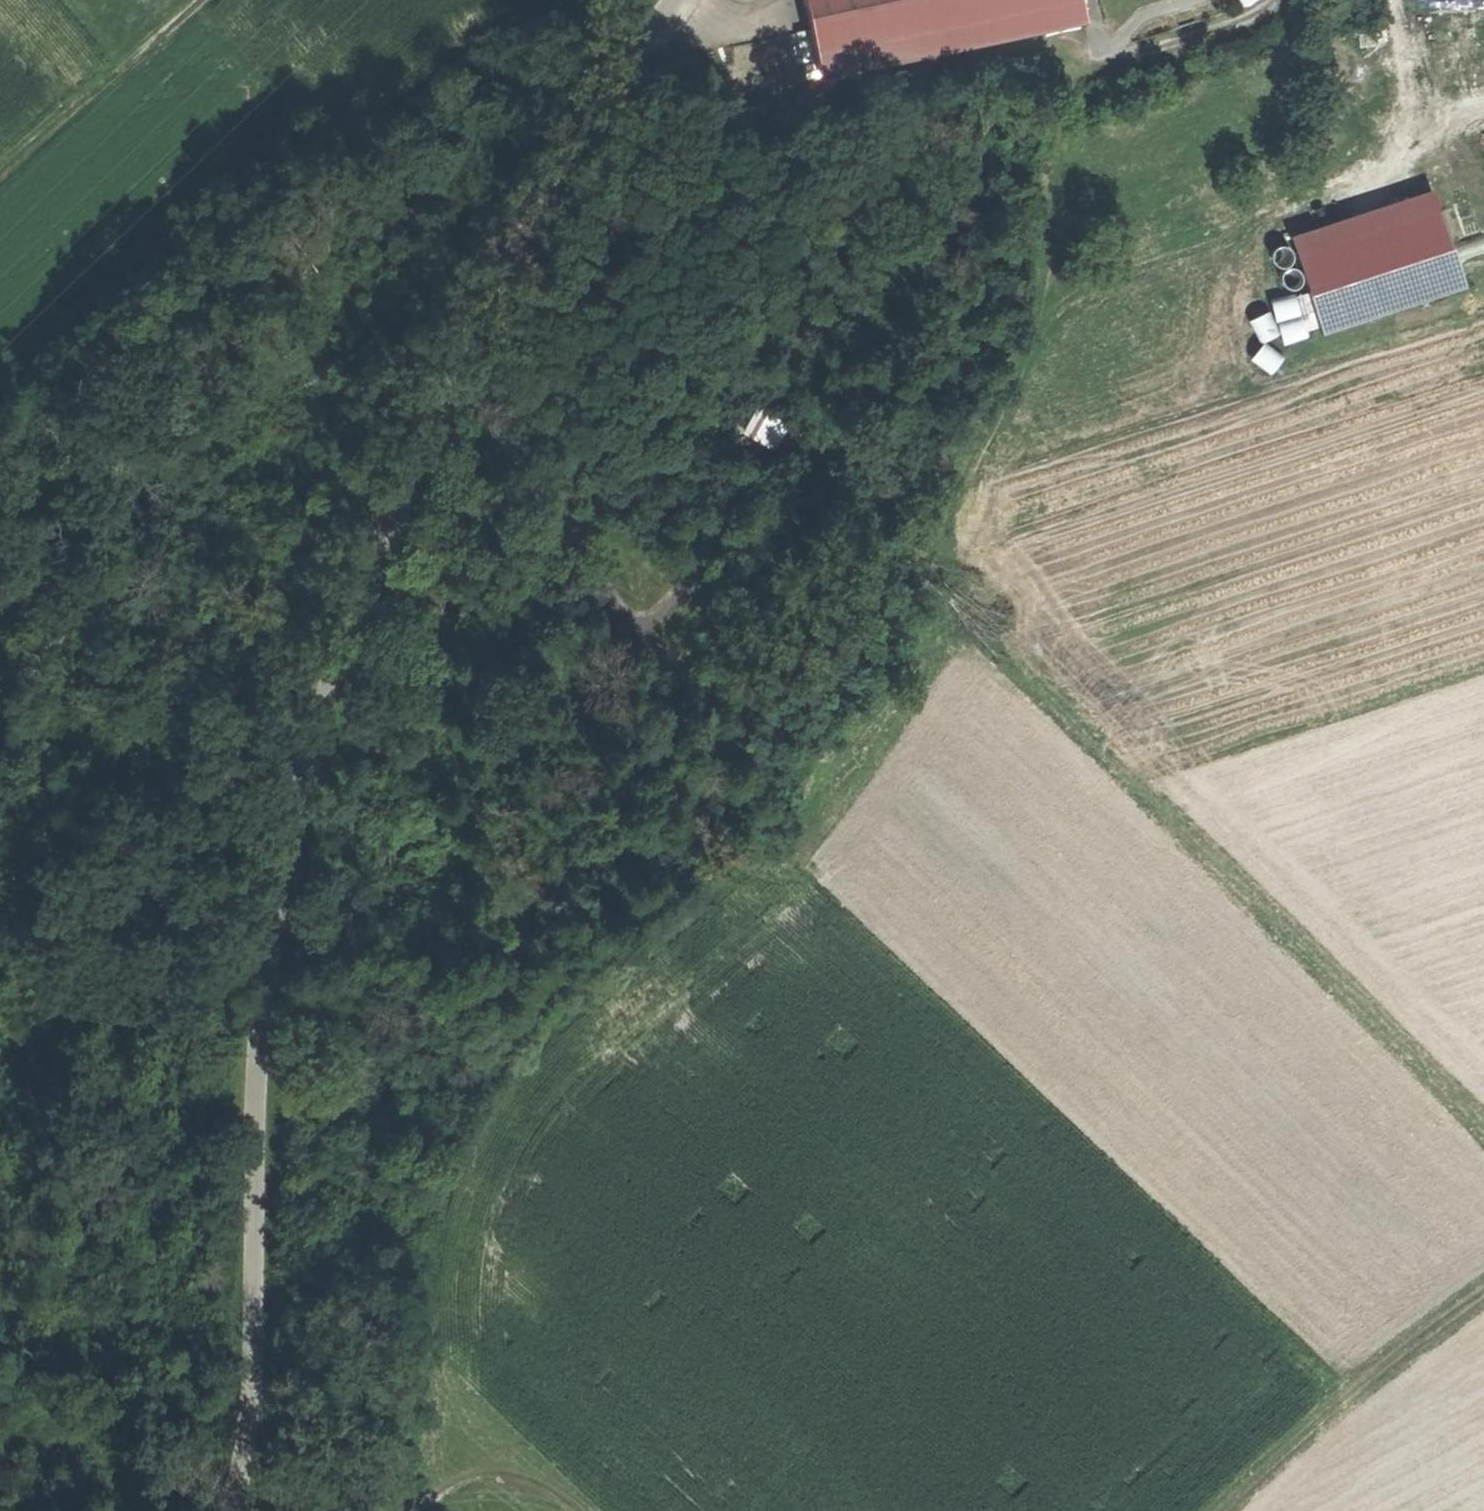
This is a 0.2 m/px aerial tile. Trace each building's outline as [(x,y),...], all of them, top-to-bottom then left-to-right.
[(819,78),(1084,20),(1080,0),(802,0),(819,78)] [(1438,193),(1301,238),(1332,330),(1469,285),(1438,193)]
